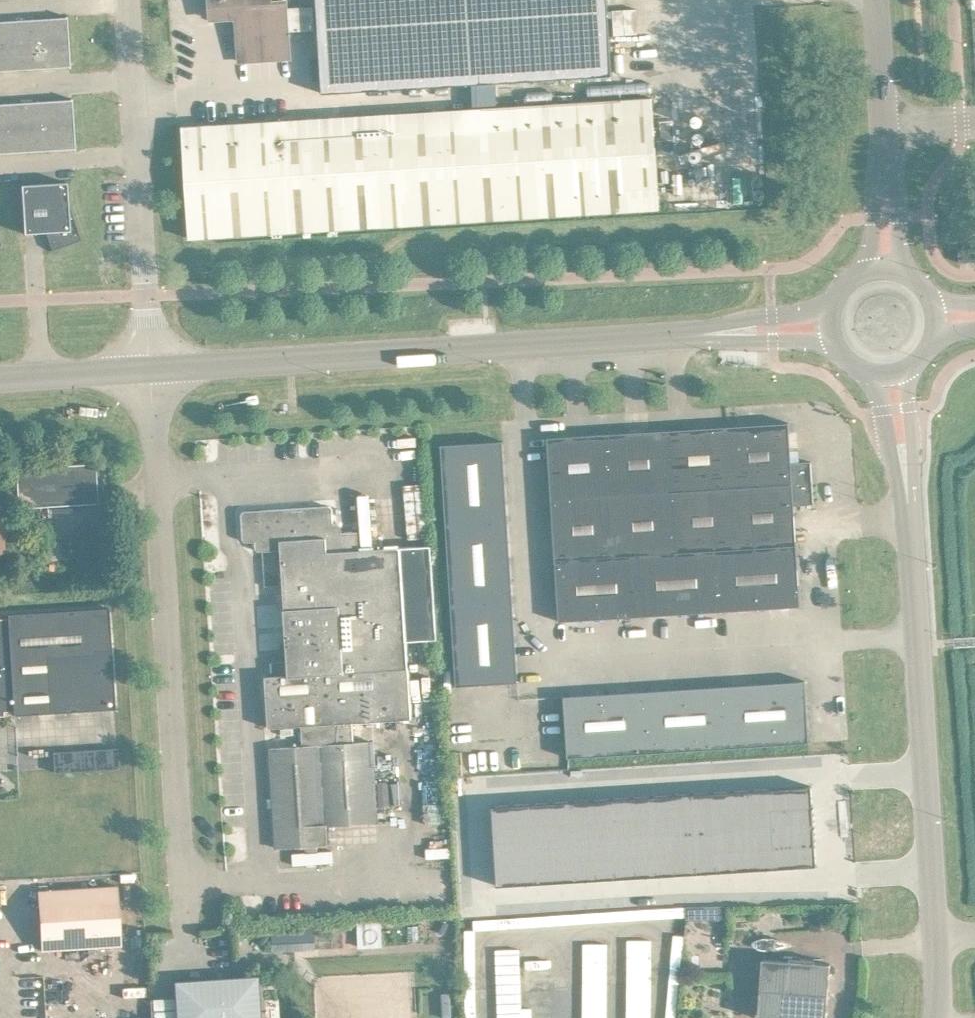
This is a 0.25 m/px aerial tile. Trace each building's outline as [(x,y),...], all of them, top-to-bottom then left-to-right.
[(215,12),(215,10),(237,9),(239,53),(289,50),(286,0),(209,0),(210,12),(215,12)] [(323,85),(613,68),(608,0),(318,0),(323,85)] [(67,59),(68,59),(69,59),(66,8),(64,8),(64,9),(0,13),(0,63),(67,59)] [(73,141),(73,142),(75,142),(71,90),(69,90),(69,91),(0,95),(0,145),(73,141)] [(183,119),(190,230),(660,201),(653,90),(183,119)] [(80,232),(69,197),(67,197),(66,174),(20,176),(23,225),(45,224),(51,241),(80,232)] [(960,255),(974,254),(974,240),(959,241),(960,255)] [(794,497),(814,496),(811,454),(791,455),(789,415),(548,430),(559,613),(800,598),(794,497)] [(441,437),(456,678),(518,674),(503,433),(441,437)] [(14,459),(17,499),(97,494),(94,454),(14,459)] [(333,516),(332,501),(329,498),(244,503),(241,506),(243,531),(246,534),(255,533),(256,541),(259,543),(281,542),(287,653),(271,654),(271,668),(265,668),(269,720),(301,718),(303,738),(270,740),(276,840),(328,836),(327,818),(376,815),(371,733),(353,734),(352,714),(411,711),(406,634),(438,632),(431,537),(358,542),(357,524),(342,525),(341,519),(337,515),(333,516)] [(3,707),(2,703),(12,703),(13,707),(114,700),(107,600),(6,606),(7,610),(0,610),(0,708),(3,707)] [(568,749),(809,734),(805,673),(564,688),(568,749)] [(52,744),(53,764),(117,760),(116,740),(52,744)] [(815,833),(814,829),(816,829),(815,826),(814,826),(814,823),(815,823),(815,820),(814,820),(814,816),(815,816),(815,813),(813,813),(813,810),(814,810),(814,807),(813,807),(813,803),(814,803),(814,800),(813,800),(811,778),(492,798),(497,878),(816,858),(815,836),(816,836),(816,833),(815,833)] [(36,882),(40,942),(120,937),(116,877),(36,882)] [(311,921),(269,923),(270,944),(312,942),(311,921)] [(758,1011),(826,1016),(830,956),(763,951),(758,1011)] [(177,1017),(257,1017),(254,970),(174,975),(177,1017)]
